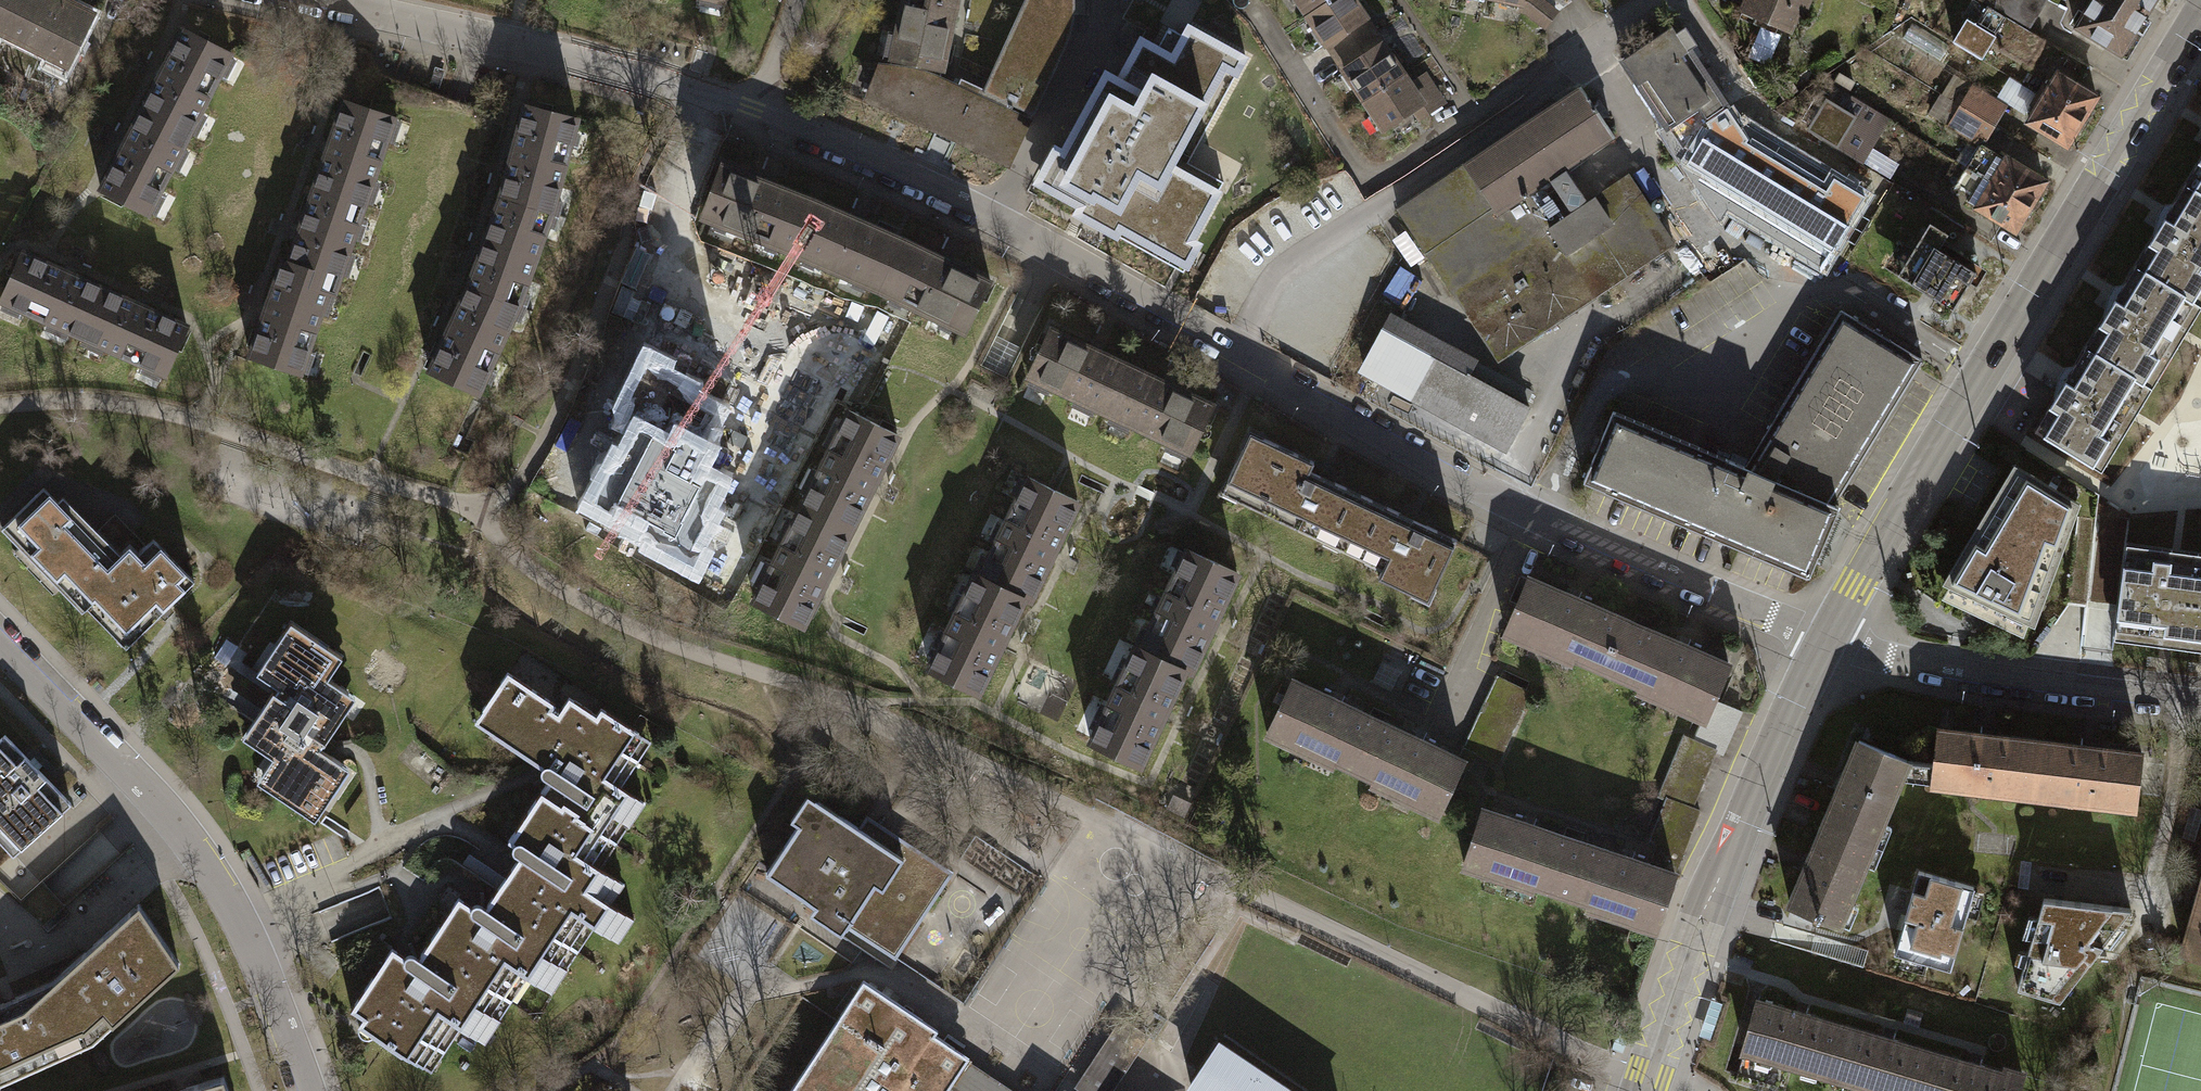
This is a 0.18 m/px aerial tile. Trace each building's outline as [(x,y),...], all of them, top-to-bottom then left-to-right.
[(67,66),(93,14),(66,0),(0,0),(0,33),(67,66)] [(887,64),(916,69),(943,80),(961,0),(901,0),(887,64)] [(982,97),(1031,119),(1067,38),(1071,25),(1073,12),(1073,1),(1073,0),(1028,0),(984,91),(982,97)] [(1181,268),(1223,195),(1216,193),(1223,181),(1192,164),(1250,58),(1190,25),(1203,2),(1199,0),(1168,0),(1146,40),(1140,37),(1116,80),(1104,73),(1061,151),(1054,147),(1032,186),(1181,268)] [(1078,14),(1093,13),(1092,0),(1077,0),(1078,14)] [(1329,0),(1299,0),(1308,14),(1329,0)] [(1374,31),(1354,0),(1329,0),(1308,14),(1335,58),(1374,31)] [(1553,10),(1542,0),(1521,0),(1521,2),(1520,10),(1527,11),(1544,24),(1553,10)] [(1740,10),(1789,31),(1797,13),(1801,14),(1807,0),(1745,0),(1740,10)] [(1994,7),(2027,27),(2045,0),(1996,0),(1994,7)] [(2074,28),(2120,53),(2154,0),(2091,0),(2074,28)] [(2045,38),(2027,27),(1994,7),(1989,4),(1974,29),(2031,63),(2045,38)] [(1622,57),(1675,138),(1702,121),(1708,129),(1731,114),(1672,24),(1622,57)] [(157,81),(138,118),(161,129),(167,118),(191,131),(230,54),(183,30),(164,68),(162,68),(156,80),(157,81)] [(1363,101),(1402,75),(1374,31),(1335,58),(1363,101)] [(1006,168),(1031,119),(982,97),(984,91),(961,80),(958,86),(943,80),(916,69),(887,64),(878,64),(863,103),(1006,168)] [(2059,71),(2042,98),(2086,124),(2092,114),(2085,110),(2096,93),(2059,71)] [(1402,75),(1363,101),(1380,128),(1412,109),(1418,118),(1431,109),(1443,102),(1427,76),(1409,87),(1402,75)] [(2029,111),(2040,89),(2011,75),(2000,96),(2029,111)] [(1854,82),(1850,91),(1864,98),(1868,90),(1854,82)] [(1580,85),(1396,208),(1455,295),(1478,279),(1508,323),(1579,275),(1593,295),(1672,242),(1626,173),(1549,224),(1535,204),(1557,190),(1548,177),(1612,133),(1580,85)] [(1829,92),(1807,127),(1860,159),(1885,117),(1837,88),(1833,94),(1829,92)] [(1959,95),(1955,102),(1992,125),(2004,106),(1975,88),(1967,100),(1959,95)] [(2079,135),(2086,124),(2042,98),(2028,121),(2065,143),(2073,131),(2079,135)] [(325,154),(312,194),(337,203),(342,191),(366,199),(394,117),(344,100),(330,142),(329,142),(324,154),(325,154)] [(1981,143),(1992,125),(1955,102),(1950,110),(1956,114),(1950,123),(1981,143)] [(525,105),(501,196),(550,211),(553,199),(555,200),(570,145),(567,144),(571,133),(573,133),(577,118),(525,105)] [(148,214),(191,131),(167,118),(161,129),(138,118),(128,138),(127,138),(119,150),(121,151),(101,189),(148,214)] [(1979,143),(1965,166),(2033,207),(2039,197),(2035,194),(2042,182),(1979,143)] [(1886,156),(1877,171),(1889,178),(1898,163),(1886,156)] [(2200,194),(2200,158),(2185,184),(2200,194)] [(700,215),(790,253),(812,200),(721,163),(700,215)] [(2026,219),(2033,207),(1965,166),(1954,185),(1981,201),(1976,208),(2013,229),(2021,216),(2026,219)] [(2200,307),(2200,194),(2185,184),(2166,216),(2135,265),(2200,307)] [(333,294),(366,199),(342,191),(337,203),(312,194),(300,228),(299,228),(295,241),(296,241),(289,262),(288,263),(309,270),(304,282),(328,291),(328,292),(333,294)] [(546,223),(550,211),(501,196),(469,284),(517,303),(521,292),(523,292),(547,224),(546,223)] [(901,238),(812,200),(790,253),(877,289),(901,238)] [(1953,238),(1928,223),(1895,280),(1933,302),(1927,311),(1947,322),(1977,271),(1945,252),(1953,238)] [(1734,229),(1708,245),(1719,263),(1745,246),(1734,229)] [(989,279),(901,238),(877,289),(965,331),(989,279)] [(1,300),(86,338),(97,314),(86,309),(96,285),(75,275),(75,274),(63,269),(63,270),(22,251),(1,300)] [(328,292),(328,291),(304,282),(309,270),(288,263),(289,262),(283,260),(268,301),(267,301),(263,314),(264,314),(250,356),(300,373),(328,292)] [(1387,295),(1408,304),(1421,274),(1400,265),(1387,295)] [(2153,388),(2185,335),(2200,309),(2200,307),(2135,265),(2116,297),(2085,347),(2153,388)] [(1478,279),(1455,295),(1498,359),(1593,295),(1579,275),(1508,323),(1478,279)] [(511,315),(517,303),(469,284),(429,370),(478,392),(484,378),(482,377),(487,366),(489,367),(513,316),(511,315)] [(134,302),(96,285),(86,309),(97,314),(86,338),(165,374),(187,325),(147,307),(147,306),(135,301),(134,302)] [(1742,464),(1836,503),(1922,359),(1838,311),(1742,464)] [(1027,377),(1111,416),(1122,392),(1109,386),(1121,360),(1050,328),(1027,377)] [(1361,366),(1429,402),(1449,364),(1382,328),(1361,366)] [(680,361),(653,347),(627,399),(633,403),(623,423),(637,430),(624,457),(618,454),(593,505),(666,542),(663,548),(704,569),(715,548),(711,545),(727,512),(722,509),(738,477),(715,465),(725,445),(718,441),(734,409),(702,392),(705,385),(675,369),(680,361)] [(2153,388),(2085,347),(2067,378),(2034,430),(2102,471),(2135,416),(2153,388)] [(1212,402),(1121,360),(1109,386),(1122,392),(1111,416),(1189,452),(1212,402)] [(1528,405),(1449,364),(1429,402),(1507,443),(1528,405)] [(806,492),(800,503),(850,529),(899,435),(847,408),(840,422),(844,425),(832,449),(828,447),(816,470),(820,472),(809,493),(806,492)] [(1806,575),(1836,503),(1742,464),(1611,409),(1581,481),(1806,575)] [(1310,461),(1257,437),(1249,454),(1237,448),(1223,479),(1238,486),(1232,499),(1319,539),(1325,527),(1342,535),(1336,548),(1363,560),(1368,548),(1383,555),(1373,575),(1409,591),(1414,580),(1430,587),(1453,538),(1306,471),(1310,461)] [(2014,464),(1943,583),(1949,586),(1942,598),(2023,636),(2028,623),(2034,626),(2080,503),(2014,464)] [(1026,477),(980,574),(1024,595),(1030,598),(1077,501),(1026,477)] [(57,501),(44,487),(4,526),(6,533),(18,541),(19,546),(31,555),(33,560),(44,568),(46,573),(57,582),(59,587),(70,595),(72,601),(84,609),(87,607),(92,612),(101,604),(115,618),(106,627),(126,648),(194,581),(153,539),(146,546),(138,554),(129,546),(122,553),(130,562),(124,568),(58,501),(57,501)] [(800,625),(850,529),(800,503),(793,517),(796,519),(784,541),(781,540),(769,563),(773,565),(763,584),(761,583),(752,600),(800,625)] [(129,546),(138,554),(146,546),(115,514),(98,530),(121,554),(122,553),(129,546)] [(1187,547),(1140,648),(1184,668),(1191,672),(1238,571),(1187,547)] [(2175,555),(2126,548),(2114,639),(2185,648),(2197,558),(2175,555)] [(2197,558),(2185,648),(2200,650),(2200,558),(2197,558)] [(979,690),(1024,595),(980,574),(973,571),(928,666),(979,690)] [(1534,636),(1607,667),(1628,620),(1527,577),(1504,630),(1532,642),(1534,636)] [(1727,663),(1628,620),(1607,667),(1682,699),(1679,706),(1704,717),(1712,698),(1727,663)] [(266,702),(243,736),(272,756),(257,780),(314,819),(349,767),(318,747),(322,742),(324,744),(332,732),(331,732),(355,696),(327,677),(340,658),(341,658),(343,656),(291,621),(282,634),(283,635),(275,646),(283,651),(265,677),(276,685),(265,701),(266,702)] [(1139,764),(1184,668),(1140,648),(1134,645),(1089,741),(1139,764)] [(520,856),(520,855),(548,874),(533,897),(545,905),(533,923),(565,943),(564,944),(568,946),(585,920),(619,942),(634,919),(611,904),(624,884),(591,862),(608,836),(604,834),(616,817),(629,826),(645,803),(612,781),(629,754),(626,752),(639,733),(601,707),(596,714),(569,696),(558,713),(552,708),(555,703),(508,671),(482,709),(502,722),(493,736),(542,769),(541,772),(542,775),(543,777),(546,779),(547,779),(549,780),(508,840),(514,844),(512,846),(513,849),(513,851),(514,852),(517,855),(518,854),(520,856)] [(1460,759),(1458,763),(1469,768),(1476,753),(1497,762),(1530,692),(1499,677),(1460,759)] [(1294,738),(1353,766),(1376,718),(1291,678),(1265,732),(1291,745),(1294,738)] [(1694,740),(1714,748),(1722,751),(1739,709),(1712,698),(1704,717),(1694,740)] [(1460,759),(1376,718),(1353,766),(1415,795),(1412,801),(1434,812),(1458,763),(1460,759)] [(2033,791),(2039,739),(1939,727),(1933,781),(1951,783),(1951,787),(1976,790),(1977,786),(1991,788),(1991,791),(2013,794),(2013,788),(2033,791)] [(13,854),(71,802),(5,734),(0,739),(0,841),(13,854)] [(1714,748),(1694,740),(1684,736),(1660,794),(1666,797),(1690,806),(1714,748)] [(1859,738),(1825,820),(1873,840),(1906,757),(1859,738)] [(2039,739),(2033,791),(2051,793),(2050,798),(2075,800),(2075,797),(2092,800),(2092,803),(2113,805),(2114,801),(2134,803),(2140,751),(2039,739)] [(1690,806),(1666,797),(1649,839),(1680,852),(1698,809),(1690,806)] [(816,799),(766,873),(895,959),(953,872),(901,838),(892,852),(873,840),(859,831),(861,829),(816,799)] [(1490,867),(1554,888),(1562,865),(1576,870),(1585,842),(1480,807),(1461,864),(1488,873),(1490,867)] [(1838,926),(1873,840),(1825,820),(1790,907),(1838,926)] [(1673,872),(1585,842),(1576,870),(1562,865),(1554,888),(1631,914),(1629,919),(1654,927),(1673,872)] [(505,878),(469,854),(461,866),(498,890),(505,878)] [(553,960),(564,944),(565,943),(533,923),(545,905),(533,897),(548,874),(520,855),(520,856),(505,878),(498,890),(485,908),(483,907),(484,906),(480,904),(475,904),(473,905),(472,907),(474,909),(473,911),(473,913),(474,915),(483,921),(468,944),(481,952),(468,971),(499,992),(498,994),(501,997),(519,971),(552,993),(567,970),(553,960)] [(1971,887),(1917,872),(1894,954),(1949,969),(1971,887)] [(2130,908),(2042,895),(2017,985),(2058,997),(2130,908)] [(498,994),(499,992),(468,971),(481,952),(468,944),(483,921),(474,915),(473,913),(473,911),(474,909),(472,907),(459,898),(418,958),(416,957),(417,956),(413,954),(410,954),(407,955),(405,957),(392,948),(351,1010),(365,1019),(361,1023),(366,1026),(360,1034),(365,1037),(370,1037),(372,1034),(417,1065),(431,1045),(436,1048),(438,1046),(436,1044),(452,1021),(486,1043),(501,1020),(487,1011),(498,994)] [(139,903),(53,981),(93,1042),(180,964),(139,903)] [(789,1090),(946,1090),(948,1088),(968,1059),(969,1057),(935,1034),(938,1029),(863,980),(789,1090)] [(53,981),(10,1000),(0,1005),(0,1083),(93,1042),(53,981)] [(1845,1026),(1755,1001),(1742,1049),(1831,1074),(1845,1026)] [(1123,1019),(1078,1087),(1084,1090),(1109,1090),(1146,1035),(1123,1019)] [(1845,1026),(1831,1074),(1890,1090),(1921,1090),(1932,1052),(1845,1026)] [(1189,1084),(1199,1090),(1287,1090),(1216,1044),(1189,1084)] [(1932,1052),(1921,1090),(2016,1090),(2021,1074),(2004,1069),(2002,1073),(1932,1052)] [(968,1059),(948,1088),(952,1090),(1015,1090),(968,1059)] [(173,1090),(228,1090),(223,1077),(188,1087),(173,1090)]
